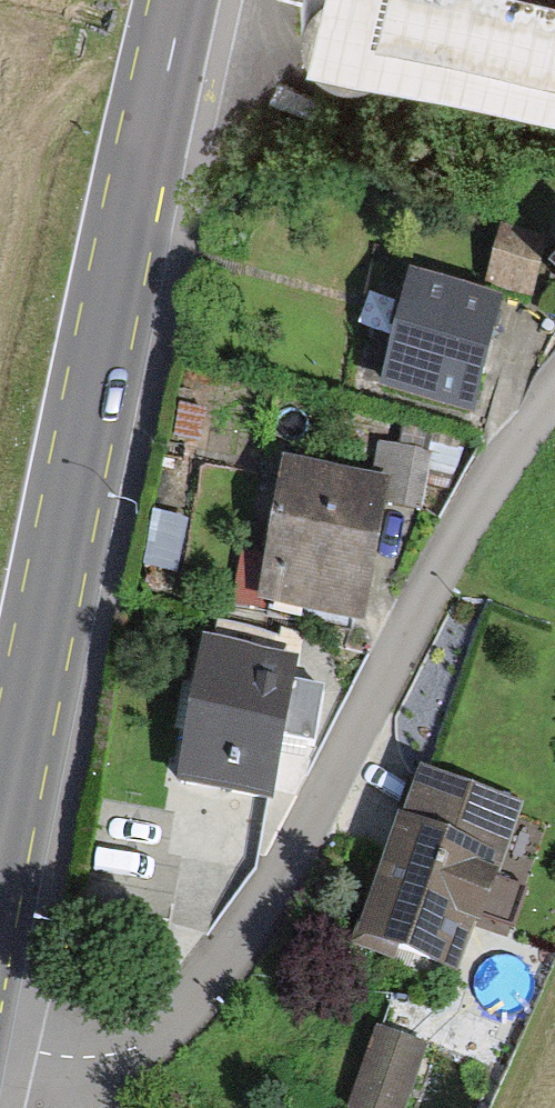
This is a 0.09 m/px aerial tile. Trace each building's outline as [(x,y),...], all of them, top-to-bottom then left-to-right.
[(297,4),(554,65),(554,0),(298,0),(297,4)] [(539,244),(496,231),(480,282),(523,295),(539,244)] [(545,273),(554,282),(554,261),(545,273)] [(482,297),(405,278),(377,393),(453,412),(482,297)] [(379,484),(286,467),(262,602),(355,619),(379,484)] [(291,658),(206,643),(181,789),(265,803),(277,737),(307,742),(316,691),(286,686),(291,658)] [(518,808),(423,773),(362,939),(457,974),(518,808)] [(374,1033),(345,1107),(394,1107),(416,1049),(374,1033)]
